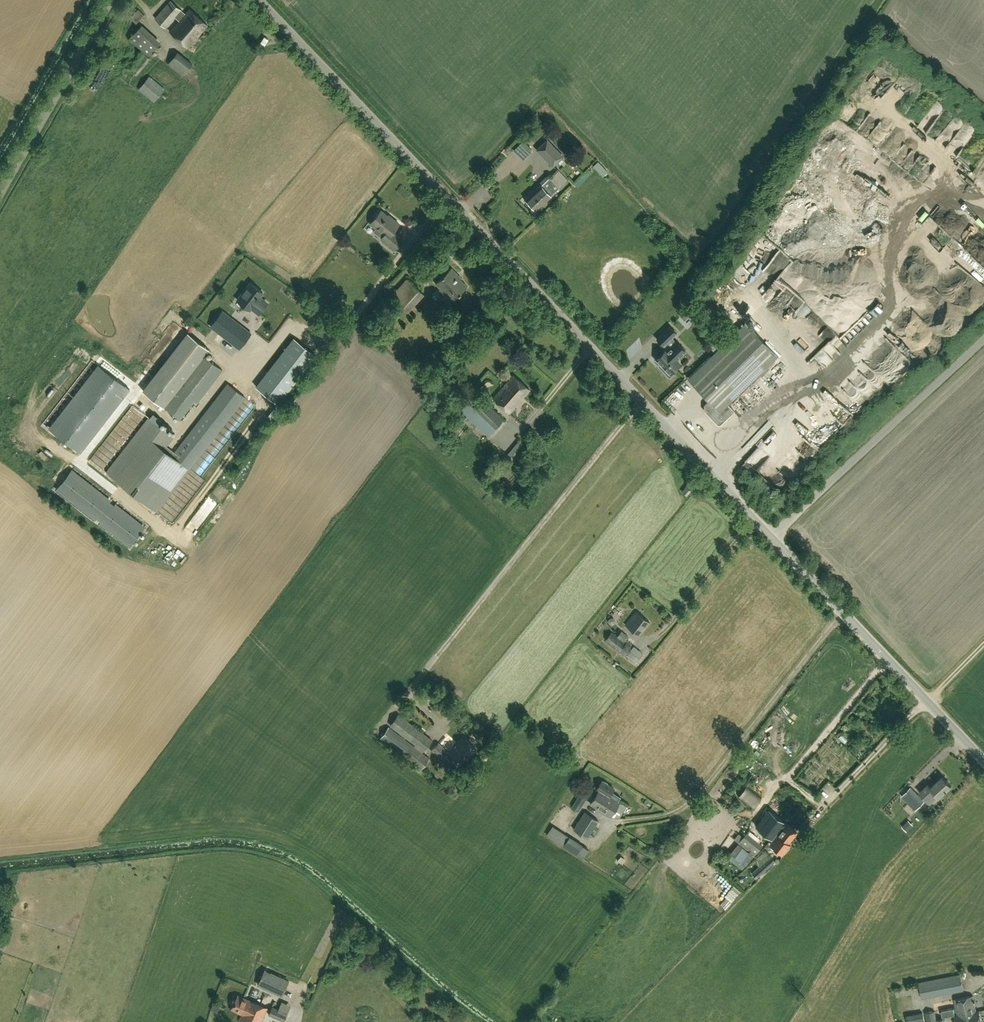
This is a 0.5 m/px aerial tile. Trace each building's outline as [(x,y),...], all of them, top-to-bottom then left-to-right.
[(170,1),(154,18),(165,28),(178,14),(182,18),(170,32),(188,47),(207,25),(189,9),(185,14),(170,1)] [(136,19),(141,15),(136,9),(131,13),(136,19)] [(159,44),(140,26),(129,38),(148,56),(159,44)] [(264,37),(260,42),(264,45),(268,39),(264,37)] [(183,75),(192,63),(178,52),(169,63),(183,75)] [(130,70),(136,75),(150,58),(143,53),(130,70)] [(153,102),(165,89),(149,75),(138,89),(153,102)] [(858,85),(852,94),(858,97),(863,88),(858,85)] [(537,149),(553,165),(562,156),(547,140),(537,149)] [(522,145),(516,151),(523,158),(529,151),(522,145)] [(549,177),(526,199),(536,210),(560,187),(549,177)] [(370,223),(384,234),(381,238),(395,249),(403,239),(393,231),(399,224),(392,218),(391,218),(380,210),(370,223)] [(836,240),(828,250),(832,254),(840,244),(836,240)] [(805,246),(809,252),(816,246),(812,241),(805,246)] [(451,301),(467,287),(450,269),(436,282),(441,288),(439,289),(451,301)] [(882,273),(877,278),(887,287),(891,282),(882,273)] [(735,274),(730,282),(739,287),(743,279),(735,274)] [(407,312),(424,294),(407,278),(390,296),(407,312)] [(251,283),(238,300),(249,309),(251,307),(259,313),(267,303),(259,297),(263,292),(251,283)] [(876,284),(866,295),(875,302),(885,291),(876,284)] [(775,302),(770,305),(774,313),(779,310),(775,302)] [(224,325),(216,319),(211,326),(226,337),(237,323),(230,318),(224,325)] [(725,342),(687,378),(710,401),(706,405),(705,409),(712,417),(717,423),(720,423),(734,410),(727,404),(777,355),(745,322),(738,329),(725,342)] [(686,351),(676,341),(675,342),(671,337),(676,333),(670,326),(657,338),(663,345),(666,343),(670,347),(667,349),(666,348),(655,359),(664,367),(662,369),(669,377),(676,370),(675,368),(680,363),(677,359),(686,351)] [(218,331),(212,339),(220,345),(226,337),(218,331)] [(222,370),(203,355),(208,348),(188,333),(143,391),(182,421),(222,370)] [(316,355),(293,338),(256,386),(278,404),(316,355)] [(237,346),(229,358),(234,362),(242,349),(237,346)] [(814,354),(824,361),(830,354),(819,346),(814,354)] [(803,350),(798,354),(802,360),(807,356),(803,350)] [(841,386),(833,392),(851,414),(858,408),(855,405),(863,399),(862,399),(873,389),(856,368),(846,377),(853,385),(851,387),(846,382),(841,386)] [(81,452),(130,389),(107,371),(57,434),(81,452)] [(513,375),(493,398),(509,413),(530,390),(513,375)] [(245,397),(228,383),(174,453),(166,447),(174,437),(149,417),(106,472),(156,511),(245,397)] [(488,436),(503,420),(481,399),(465,415),(488,436)] [(474,426),(469,430),(477,438),(482,433),(474,426)] [(809,458),(816,451),(803,437),(795,444),(809,458)] [(795,459),(800,455),(795,448),(789,452),(795,459)] [(131,544),(143,528),(70,471),(58,488),(131,544)] [(767,479),(778,490),(785,482),(774,471),(767,479)] [(636,611),(625,625),(640,636),(650,623),(636,611)] [(626,655),(635,662),(643,653),(633,645),(627,641),(625,643),(624,642),(629,636),(622,630),(616,637),(611,632),(605,640),(626,656),(626,655)] [(398,714),(393,721),(390,725),(415,745),(414,746),(422,752),(431,740),(398,714)] [(429,758),(422,752),(414,746),(389,727),(380,738),(421,769),(429,758)] [(463,737),(449,753),(438,743),(432,749),(441,758),(444,755),(451,761),(453,758),(462,765),(477,749),(463,737)] [(942,776),(930,787),(928,784),(919,792),(926,800),(935,792),(939,797),(951,785),(942,776)] [(619,802),(609,796),(614,788),(608,785),(607,783),(604,781),(602,781),(601,780),(596,788),(598,790),(590,803),(610,816),(619,802)] [(902,796),(906,800),(912,806),(915,810),(924,801),(920,797),(911,787),(902,796)] [(572,806),(578,811),(587,798),(581,793),(572,806)] [(769,810),(757,826),(771,837),(776,831),(778,831),(785,823),(769,810)] [(573,829),(587,838),(598,820),(585,812),(573,829)] [(779,832),(770,843),(782,852),(789,844),(788,843),(797,832),(786,823),(786,824),(785,823),(778,831),(779,832)] [(560,845),(565,835),(549,826),(543,835),(560,845)] [(762,845),(746,833),(739,842),(754,855),(762,845)] [(560,847),(579,858),(585,848),(567,836),(560,847)] [(761,875),(775,861),(771,856),(756,869),(753,866),(748,870),(756,878),(760,874),(761,875)] [(251,983),(262,989),(267,977),(256,972),(251,983)] [(922,999),(964,990),(961,974),(919,983),(922,999)] [(264,990),(284,995),(288,983),(268,977),(264,990)] [(267,1008),(237,995),(231,1009),(243,1014),(240,1020),(244,1021),(261,1021),(267,1008)] [(943,1017),(958,1014),(977,1010),(974,996),(956,999),(957,1007),(941,1010),(943,1017)] [(269,1014),(284,1021),(288,1012),(273,1006),(269,1014)] [(977,1010),(958,1014),(959,1015),(956,1015),(957,1021),(983,1021),(980,1009),(977,1010)] [(937,1019),(935,1010),(925,1012),(927,1021),(937,1021),(937,1019)] [(923,1012),(908,1014),(909,1021),(925,1021),(923,1012)]
